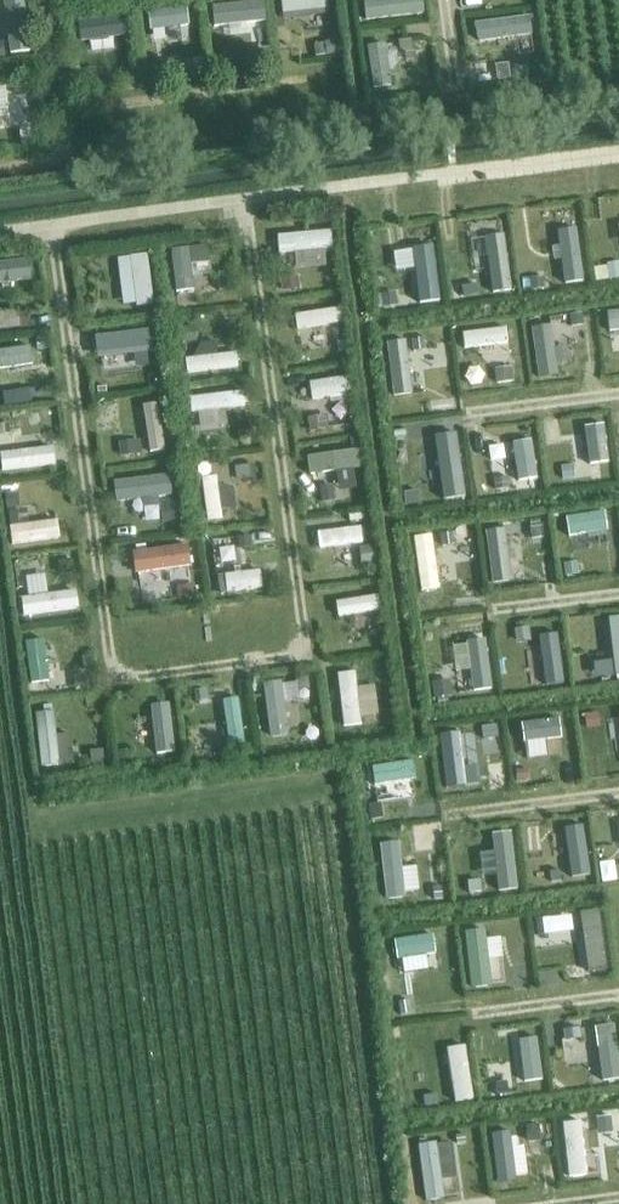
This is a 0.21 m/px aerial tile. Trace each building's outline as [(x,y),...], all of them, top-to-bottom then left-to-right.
[(22,0),(3,0),(10,54),(28,51),(22,0)] [(199,3),(201,18),(256,10),(255,0),(220,0),(199,3)] [(326,0),(280,0),(282,14),(327,8),(326,0)] [(198,19),(196,3),(142,11),(145,27),(198,19)] [(121,15),(76,22),(79,39),(124,32),(121,15)] [(410,39),(398,41),(399,49),(405,53),(412,52),(410,39)] [(336,40),(313,43),(315,56),(338,53),(336,40)] [(268,47),(246,50),(247,62),(270,59),(268,47)] [(197,55),(186,63),(193,72),(203,65),(197,55)] [(97,68),(81,71),(83,86),(99,83),(97,68)] [(29,85),(16,87),(17,95),(30,94),(29,85)] [(298,276),(280,278),(282,291),(300,289),(298,276)] [(233,278),(218,280),(219,290),(233,289),(233,278)] [(94,304),(86,305),(87,314),(95,313),(94,304)] [(26,314),(18,314),(20,329),(27,329),(26,314)] [(194,326),(180,327),(181,341),(195,340),(194,326)] [(346,339),(337,340),(340,353),(349,352),(346,339)] [(153,373),(142,374),(144,385),(154,383),(153,373)] [(328,417),(310,419),(312,432),(330,430),(328,417)] [(0,423),(0,434),(10,433),(9,422),(0,423)] [(252,429),(240,430),(241,442),(253,441),(252,429)] [(132,441),(120,442),(121,455),(134,453),(132,441)] [(255,463),(236,466),(238,479),(257,476),(255,463)] [(332,487),(320,489),(322,502),(334,500),(332,487)] [(18,492),(5,493),(6,507),(19,505),(18,492)] [(173,499),(161,501),(163,522),(176,520),(173,499)] [(250,535),(238,537),(240,548),(252,546),(250,535)] [(376,547),(363,548),(365,564),(378,562),(376,547)] [(70,560),(59,562),(61,574),(72,572),(70,560)] [(195,583),(177,585),(178,598),(197,596),(195,583)] [(90,656),(82,657),(83,668),(92,667),(90,656)] [(391,673),(380,675),(381,683),(392,681),(391,673)] [(307,676),(295,677),(297,689),(309,688),(307,676)] [(207,689),(194,690),(195,700),(208,699),(207,689)] [(129,749),(119,750),(120,759),(131,758),(129,749)] [(461,837),(456,848),(467,853),(472,842),(461,837)] [(546,918),(535,919),(537,935),(548,933),(546,918)] [(557,1070),(553,1081),(567,1085),(570,1074),(557,1070)] [(538,1125),(526,1127),(527,1142),(539,1140),(538,1125)]
